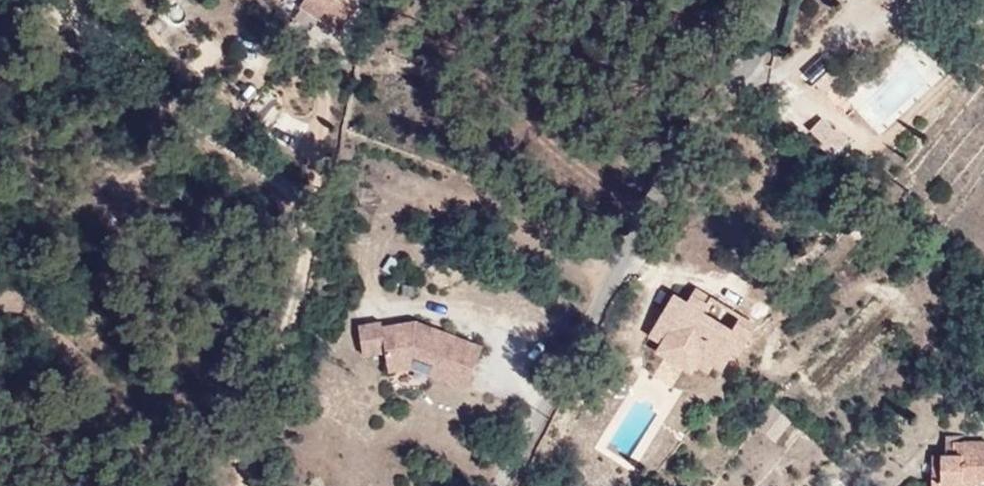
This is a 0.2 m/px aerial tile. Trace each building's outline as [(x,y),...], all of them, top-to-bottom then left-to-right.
[(355,10),(350,6),(354,0),(304,0),(299,7),(338,34),(355,10)] [(894,9),(903,0),(887,0),(894,9)] [(837,167),(858,145),(835,123),(815,145),(837,167)] [(728,369),(752,329),(737,319),(728,333),(698,315),(707,302),(692,292),(686,300),(674,292),(654,324),(667,332),(716,362),(728,369)] [(380,322),(357,325),(362,356),(384,352),(386,368),(409,365),(411,354),(431,361),(428,375),(467,389),(483,348),(414,321),(380,327),(380,322)] [(716,362),(667,332),(656,349),(694,372),(699,363),(711,371),(716,362)] [(962,439),(962,451),(930,452),(930,485),(962,485),(962,479),(983,479),(983,438),(962,439)]
